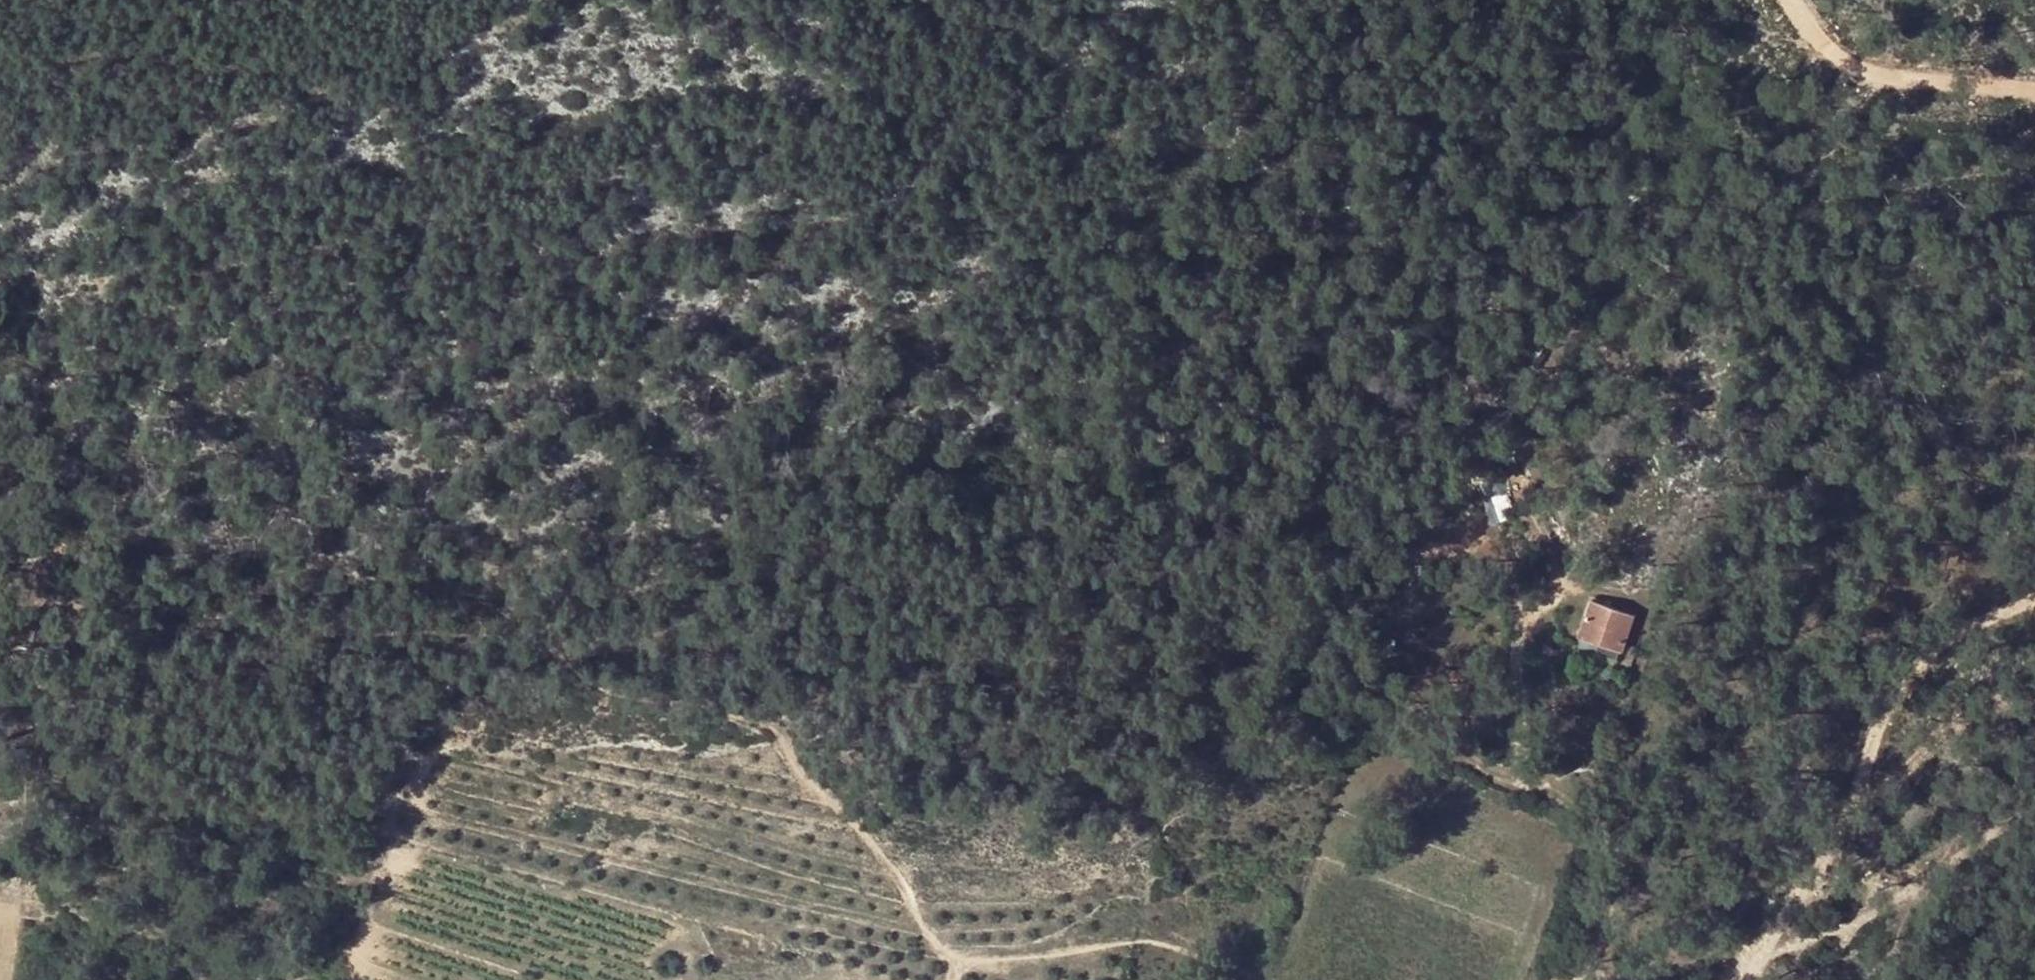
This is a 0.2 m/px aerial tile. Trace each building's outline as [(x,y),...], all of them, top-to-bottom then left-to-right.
[(1487,475),(1490,520),(1509,518),(1507,474),(1487,475)] [(1631,619),(1592,604),(1579,638),(1618,653),(1631,619)]
